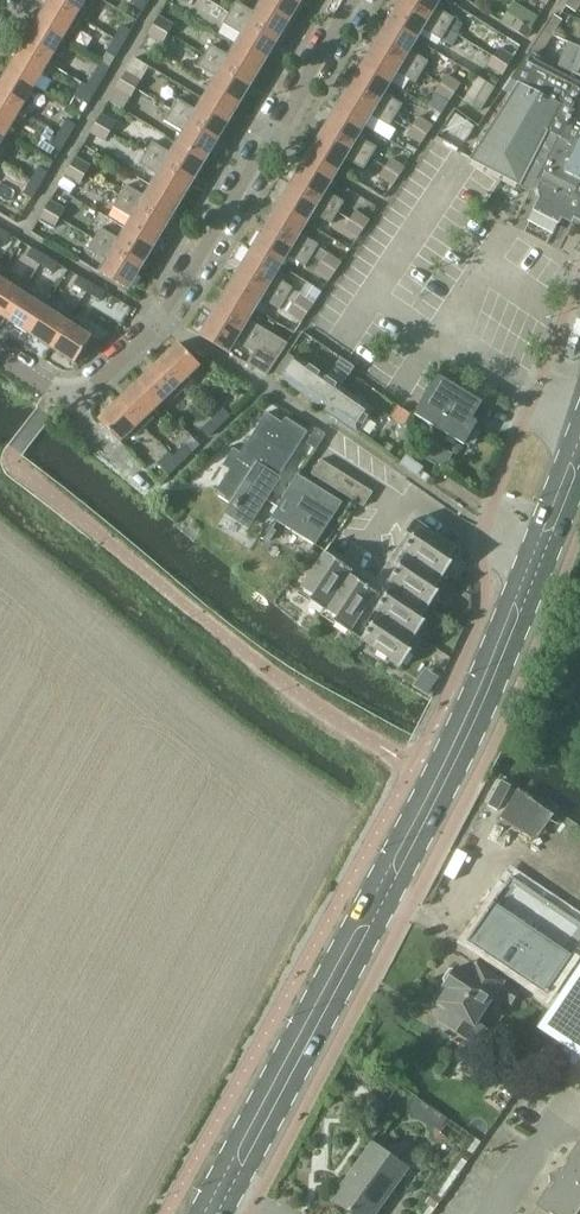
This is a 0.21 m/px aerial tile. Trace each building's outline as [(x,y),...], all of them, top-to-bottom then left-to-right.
[(36,22),(63,38),(69,27),(75,31),(83,18),(52,0),(50,0),(36,22)] [(83,18),(89,8),(83,4),(85,0),(52,0),(83,18)] [(150,0),(138,0),(135,5),(144,10),(150,0)] [(262,2),(290,19),(301,0),(263,0),(262,2)] [(400,0),(387,22),(416,39),(423,29),(442,40),(448,29),(400,0)] [(400,0),(448,29),(455,19),(436,7),(440,0),(400,0)] [(579,6),(579,0),(570,0),(567,5),(577,12),(579,6)] [(262,2),(256,12),(237,1),(231,12),(277,40),(290,19),(262,2)] [(243,34),(236,45),(264,62),(277,40),(231,12),(224,23),(243,34)] [(542,30),(554,35),(563,20),(552,13),(542,30)] [(159,15),(153,24),(169,34),(175,24),(159,15)] [(533,29),(516,19),(511,27),(527,38),(533,29)] [(36,22),(23,46),(55,65),(61,55),(55,51),(63,38),(36,22)] [(387,22),(374,43),(422,72),(429,61),(410,50),(416,39),(387,22)] [(123,24),(115,37),(125,43),(133,29),(123,24)] [(164,43),(169,34),(153,24),(140,47),(151,53),(158,40),(164,43)] [(554,35),(542,30),(526,54),(537,60),(554,35)] [(116,57),(125,43),(115,37),(107,52),(116,57)] [(558,66),(579,76),(579,47),(569,42),(568,42),(562,56),(558,66)] [(374,43),(362,65),(391,82),(397,72),(416,83),(422,72),(374,43)] [(236,45),(230,55),(211,44),(205,55),(251,83),(264,62),(236,45)] [(23,46),(9,69),(35,85),(42,74),(48,78),(55,65),(23,46)] [(493,56),(509,66),(514,57),(499,47),(493,56)] [(537,60),(526,54),(503,90),(509,94),(470,159),(520,185),(522,183),(527,186),(535,183),(540,197),(531,213),(557,227),(560,222),(570,226),(573,221),(579,224),(579,82),(537,60)] [(232,116),(251,83),(205,55),(198,66),(217,77),(212,85),(210,88),(224,97),(218,108),(232,116)] [(509,66),(493,56),(487,66),(502,75),(509,66)] [(134,57),(121,79),(137,88),(150,66),(134,57)] [(101,62),(88,85),(97,90),(110,68),(101,62)] [(362,65),(349,86),(397,115),(403,104),(384,93),(391,82),(362,65)] [(0,84),(0,96),(27,112),(33,102),(27,98),(35,85),(9,69),(0,84)] [(441,83),(456,92),(461,83),(447,74),(441,83)] [(477,75),(468,98),(484,104),(493,81),(477,75)] [(121,79),(116,88),(132,98),(137,88),(121,79)] [(88,104),(97,90),(88,85),(87,85),(83,82),(75,96),(88,104)] [(456,92),(441,83),(435,93),(449,101),(456,92)] [(349,86),(336,108),(365,125),(371,115),(390,126),(397,115),(349,86)] [(172,110),(218,138),(232,116),(218,108),(224,97),(210,88),(206,96),(197,110),(179,99),(172,110)] [(7,132),(13,121),(20,125),(27,112),(0,96),(0,127),(7,132)] [(336,108),(323,129),(371,158),(378,147),(359,136),(365,125),(336,108)] [(184,132),(178,142),(205,159),(218,138),(172,110),(166,120),(184,132)] [(454,110),(443,132),(468,144),(479,122),(454,110)] [(101,113),(96,122),(111,131),(117,122),(101,113)] [(413,125),(428,134),(433,126),(419,117),(413,125)] [(67,119),(60,131),(69,137),(76,125),(67,119)] [(105,141),(111,131),(96,122),(90,132),(105,141)] [(428,134),(413,125),(408,134),(421,143),(428,134)] [(371,158),(323,129),(311,149),(325,158),(319,171),(333,179),(345,158),(365,169),(371,158)] [(60,131),(51,146),(61,152),(69,137),(60,131)] [(178,142),(171,153),(153,142),(147,152),(193,180),(205,159),(178,142)] [(325,158),(311,149),(304,162),(291,184),(338,213),(345,202),(326,191),(333,179),(319,171),(325,158)] [(180,202),(193,180),(147,152),(140,163),(159,174),(152,185),(180,202)] [(76,156),(70,165),(86,175),(91,165),(76,156)] [(386,167),(400,175),(405,168),(391,158),(386,167)] [(80,184),(86,175),(70,165),(65,175),(80,184)] [(40,166),(32,178),(41,184),(49,172),(40,166)] [(400,175),(386,167),(380,175),(394,185),(400,175)] [(371,189),(385,198),(394,185),(380,175),(371,189)] [(33,198),(41,184),(32,178),(24,193),(33,198)] [(291,184),(278,205),(307,223),(313,212),(332,224),(338,213),(291,184)] [(152,185),(145,196),(127,185),(121,196),(166,224),(180,202),(152,185)] [(55,191),(45,208),(60,218),(71,200),(55,191)] [(132,218),(126,228),(153,245),(166,224),(121,196),(114,207),(132,218)] [(278,205),(265,226),(313,255),(322,261),(336,271),(342,262),(318,246),(319,244),(300,233),(307,223),(278,205)] [(55,228),(60,218),(45,208),(39,219),(55,228)] [(356,211),(350,220),(364,229),(370,220),(356,211)] [(350,220),(345,228),(358,237),(364,229),(350,220)] [(265,226),(252,248),(281,266),(287,255),(306,266),(313,255),(265,226)] [(0,227),(0,240),(6,244),(12,234),(0,227)] [(126,228),(119,239),(101,228),(95,239),(141,266),(153,245),(126,228)] [(11,246),(17,249),(22,240),(16,237),(11,246)] [(128,286),(141,266),(95,239),(88,249),(106,260),(101,270),(128,286)] [(27,256),(40,264),(46,254),(33,247),(27,256)] [(252,248),(239,270),(287,298),(294,303),(308,312),(314,304),(293,290),(294,288),(275,276),(281,266),(252,248)] [(59,263),(46,254),(40,264),(53,272),(59,263)] [(316,270),(330,279),(336,271),(322,261),(316,270)] [(239,270),(226,292),(255,309),(261,298),(280,310),(287,298),(239,270)] [(74,285),(86,292),(92,283),(80,275),(74,285)] [(6,317),(26,286),(16,279),(13,284),(0,276),(0,313),(6,317)] [(92,283),(86,292),(100,301),(106,291),(92,283)] [(6,317),(30,331),(46,305),(35,298),(38,293),(26,286),(6,317)] [(226,292),(213,313),(282,355),(288,344),(248,320),(255,309),(226,292)] [(302,321),(308,312),(294,303),(289,311),(302,321)] [(30,331),(53,346),(71,316),(61,309),(59,313),(46,305),(30,331)] [(201,334),(229,351),(236,340),(255,352),(248,363),(268,377),(282,355),(213,313),(201,334)] [(76,361),(93,334),(82,327),(84,324),(71,316),(53,346),(76,361)] [(179,341),(159,361),(186,389),(194,380),(190,376),(201,364),(179,341)] [(281,378),(329,411),(344,388),(297,355),(281,378)] [(159,361),(139,379),(162,403),(171,394),(175,398),(186,389),(159,361)] [(481,433),(473,428),(478,420),(473,418),(484,400),(439,374),(415,413),(465,443),(467,440),(474,444),(481,433)] [(139,379),(120,398),(147,426),(156,418),(151,413),(162,403),(139,379)] [(358,431),(373,409),(344,388),(329,411),(358,431)] [(122,441),(132,431),(137,436),(147,426),(120,398),(99,418),(122,441)] [(224,408),(214,418),(221,426),(231,416),(224,408)] [(270,489),(308,431),(286,417),(283,422),(268,412),(242,451),(235,447),(223,464),(230,469),(215,492),(232,503),(226,513),(249,528),(273,491),(270,489)] [(209,437),(221,426),(214,418),(201,429),(209,437)] [(307,444),(317,450),(327,435),(317,429),(307,444)] [(416,449),(430,457),(439,442),(424,434),(416,449)] [(185,445),(174,455),(182,463),(192,453),(185,445)] [(170,475),(182,463),(174,455),(174,456),(170,451),(158,463),(170,475)] [(321,459),(312,473),(364,506),(373,492),(321,459)] [(341,502),(298,474),(278,505),(271,517),(314,544),(341,502)] [(361,640),(401,667),(412,650),(408,647),(426,620),(422,618),(440,591),(435,588),(453,561),(449,558),(456,547),(421,523),(402,551),(406,554),(388,581),(392,583),(384,596),(351,574),(353,570),(325,552),(301,587),(313,595),(310,599),(337,617),(334,621),(361,639),(361,640)] [(519,789),(501,815),(536,839),(538,836),(539,837),(551,818),(554,814),(519,789)] [(469,939),(486,950),(492,954),(528,979),(546,991),(567,960),(566,959),(579,939),(579,865),(575,862),(579,854),(579,837),(551,818),(539,837),(538,836),(536,839),(511,876),(512,877),(495,902),(494,902),(480,923),(469,939)] [(453,969),(445,979),(447,984),(446,986),(449,988),(450,986),(467,997),(468,996),(487,1008),(497,993),(512,1003),(520,991),(483,966),(492,954),(486,950),(478,962),(478,963),(470,974),(459,966),(458,968),(453,969)] [(541,1025),(579,1052),(579,967),(541,1025)] [(449,988),(440,1002),(451,1010),(444,1021),(467,1037),(458,1049),(467,1056),(476,1043),(477,1043),(487,1028),(477,1022),(487,1008),(468,996),(467,997),(450,986),(449,988)] [(408,1107),(442,1131),(451,1117),(417,1093),(408,1107)] [(350,1209),(346,1213),(375,1213),(409,1167),(370,1140),(331,1196),(350,1209)] [(538,1207),(548,1213),(579,1213),(579,1145),(563,1170),(550,1173),(550,1174),(553,1173),(553,1184),(538,1207)]
